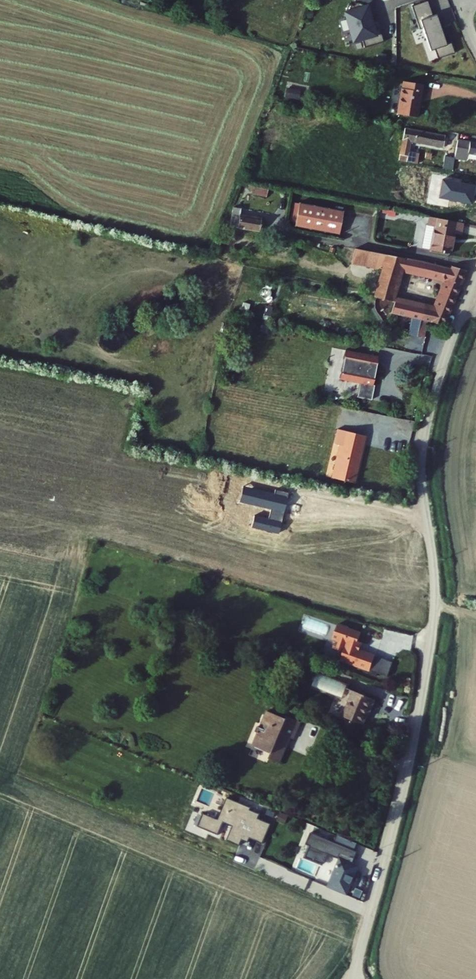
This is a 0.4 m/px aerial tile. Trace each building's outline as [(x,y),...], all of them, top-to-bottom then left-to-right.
[(366,5),(351,1),(347,14),(342,13),(338,27),(344,28),(347,36),(344,37),(348,48),(355,46),(359,57),(378,50),(373,34),(367,37),(361,21),(366,5)] [(418,20),(406,24),(410,39),(414,38),(421,60),(426,58),(429,68),(446,62),(443,51),(438,52),(429,25),(420,27),(418,20)] [(395,117),(415,122),(422,89),(403,84),(395,117)] [(299,101),(301,91),(287,88),(285,99),(299,101)] [(396,163),(412,166),(413,161),(409,161),(412,146),(443,153),(445,142),(402,133),(396,163)] [(475,163),(475,149),(470,147),(470,144),(462,142),(461,145),(457,144),(453,164),(459,166),(460,163),(462,163),(463,161),(475,163)] [(451,174),(453,164),(457,144),(452,143),(446,173),(451,174)] [(245,197),(252,198),(254,191),(247,190),(245,197)] [(252,198),(260,200),(261,193),(254,191),(252,198)] [(283,206),(281,218),(284,219),(320,226),(327,227),(329,215),(283,206)] [(229,211),(225,230),(254,235),(256,221),(236,217),(236,213),(229,211)] [(320,226),(284,219),(282,230),(318,237),(320,226)] [(466,229),(432,222),(430,232),(437,234),(432,258),(451,262),(456,240),(463,242),(466,229)] [(320,226),(318,237),(325,238),(327,227),(320,226)] [(437,234),(430,232),(425,256),(432,258),(437,234)] [(467,274),(446,271),(445,275),(372,261),(370,276),(381,279),(377,298),(391,300),(395,280),(442,290),(437,310),(395,301),(392,318),(443,330),(467,274)] [(395,321),(391,336),(424,344),(428,329),(395,321)] [(339,349),(335,378),(356,381),(354,395),(369,397),(370,382),(369,382),(372,353),(339,349)] [(333,443),(339,444),(335,477),(357,480),(359,466),(358,466),(359,459),(360,459),(364,431),(335,428),(333,443)] [(355,624),(344,621),(340,636),(344,637),(342,645),(352,648),(349,657),(380,665),(384,650),(369,646),(367,646),(370,637),(366,636),(368,628),(355,625),(355,624)] [(346,680),(317,668),(310,684),(339,696),(346,680)] [(360,690),(352,716),(371,721),(378,696),(360,690)] [(296,720),(277,713),(267,737),(294,748),(298,739),(303,741),(310,722),(297,717),(296,720)] [(288,765),(294,748),(267,737),(263,749),(279,755),(277,761),(288,765)] [(216,815),(202,809),(196,822),(216,830),(221,818),(230,822),(225,836),(238,841),(240,835),(245,837),(246,836),(259,841),(267,821),(254,816),(258,806),(225,793),(216,815)] [(293,820),(275,813),(272,821),(290,828),(293,820)] [(355,862),(349,860),(354,848),(307,829),(302,842),(304,844),(300,854),(321,863),(325,852),(337,857),(326,882),(326,883),(344,890),(355,862)]
